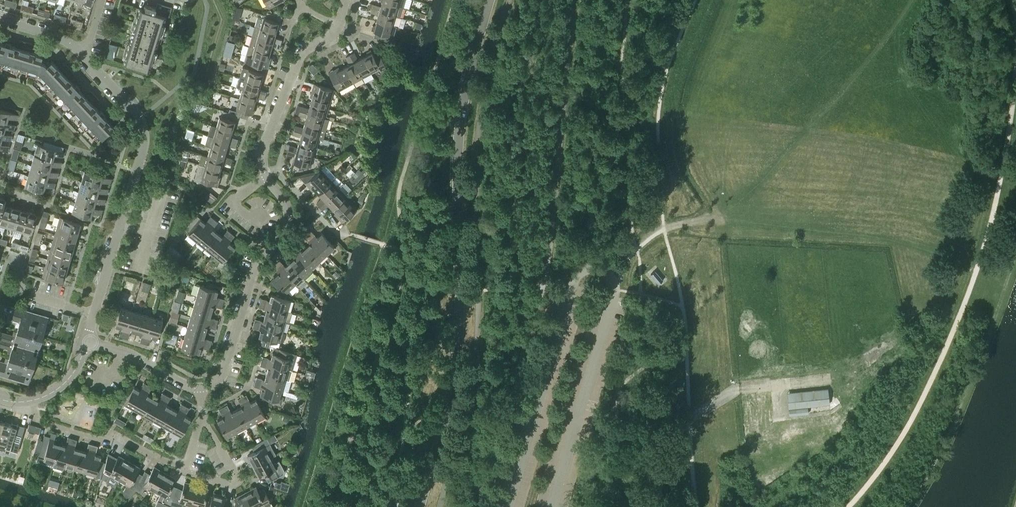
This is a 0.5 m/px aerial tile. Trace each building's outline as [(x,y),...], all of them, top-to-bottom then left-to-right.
[(372,4),(371,8),(399,17),(400,17),(403,7),(382,1),(380,6),(372,4)] [(169,17),(172,7),(157,2),(156,7),(145,3),(143,8),(140,7),(123,62),(149,70),(165,16),(169,17)] [(371,8),(370,12),(378,15),(376,20),(391,25),(396,26),(399,17),(371,8)] [(254,25),(275,31),(277,26),(279,27),(281,22),(277,21),(278,15),(267,11),(265,17),(257,15),(254,25)] [(373,25),(371,30),(375,31),(373,37),(378,38),(384,40),(386,41),(391,42),(396,26),(391,25),(376,20),(375,26),(373,25)] [(251,35),(280,43),(281,39),(273,37),(275,31),(254,25),(251,35)] [(248,45),(269,51),(271,46),(279,48),(280,43),(251,35),(248,45)] [(1,64),(18,70),(27,41),(21,39),(18,41),(17,47),(10,45),(11,42),(8,42),(1,64)] [(27,41),(18,70),(36,75),(44,61),(40,60),(42,54),(32,51),(33,46),(32,43),(27,41)] [(269,51),(248,45),(243,60),(252,63),(257,64),(258,59),(269,62),(270,57),(268,57),(269,51)] [(362,57),(371,73),(380,68),(382,72),(388,69),(378,50),(372,53),(371,50),(366,52),(367,54),(362,57)] [(371,73),(362,57),(357,59),(354,52),(350,55),(362,77),(371,73)] [(345,66),(353,82),(362,77),(350,55),(346,57),(349,64),(345,66)] [(36,75),(48,88),(70,67),(66,63),(62,63),(58,67),(51,59),(46,64),(44,61),(36,75)] [(239,77),(260,83),(261,77),(264,78),(265,73),(255,70),(257,64),(252,63),(250,69),(242,67),(239,77)] [(338,67),(328,73),(338,90),(353,82),(345,66),(339,69),(338,67)] [(48,88),(60,101),(78,84),(76,82),(74,84),(69,79),(74,75),(74,71),(70,67),(48,88)] [(236,86),(242,88),(265,95),(266,91),(258,88),(260,83),(239,77),(236,86)] [(60,101),(73,114),(95,94),(91,90),(87,89),(83,93),(78,88),(80,86),(78,84),(60,101)] [(311,103),(328,108),(331,98),(326,97),(328,90),(317,87),(315,93),(311,92),(309,97),(312,97),(311,103)] [(239,98),(254,102),(256,97),(264,99),(265,95),(242,88),(239,98)] [(73,114),(85,127),(103,110),(101,108),(99,110),(94,105),(98,101),(98,97),(95,94),(73,114)] [(254,102),(239,98),(236,108),(238,109),(236,114),(236,115),(238,116),(247,118),(249,112),(253,113),(255,109),(252,108),(254,102)] [(328,108),(311,103),(309,108),(301,106),(300,110),(325,118),(328,108)] [(6,122),(8,116),(17,119),(18,114),(0,108),(0,120),(6,122)] [(103,110),(85,127),(98,141),(120,120),(116,116),(112,116),(108,120),(103,114),(105,112),(103,110)] [(220,116),(217,126),(231,130),(233,125),(235,126),(238,116),(236,115),(236,114),(223,110),(221,116),(220,116)] [(305,123),(326,129),(328,119),(325,118),(300,110),(299,115),(306,117),(305,123)] [(4,132),(5,127),(14,129),(15,124),(6,122),(0,120),(0,132),(3,133),(4,132)] [(294,130),(323,138),(326,129),(305,123),(303,128),(295,125),(294,130)] [(208,134),(237,143),(238,138),(230,136),(231,130),(217,126),(210,124),(208,134)] [(299,142),(316,147),(319,138),(323,139),(323,138),(294,130),(293,134),(301,136),(299,142)] [(0,143),(2,137),(11,139),(12,134),(4,132),(3,133),(0,132),(0,143)] [(237,143),(208,134),(205,144),(211,146),(226,150),(227,145),(235,147),(237,143)] [(53,159),(53,158),(54,153),(63,156),(64,151),(37,143),(34,142),(34,145),(36,146),(34,154),(53,159)] [(316,147),(299,142),(297,147),(289,145),(288,149),(313,157),(316,147)] [(208,155),(231,162),(232,158),(224,156),(226,150),(211,146),(208,155)] [(184,149),(181,158),(187,160),(190,151),(184,149)] [(313,157),(288,149),(287,154),(295,156),(293,162),(310,167),(313,157)] [(34,154),(31,153),(31,156),(33,157),(31,164),(49,169),(50,169),(51,164),(60,166),(61,161),(53,158),(53,159),(34,154)] [(231,162),(208,155),(205,165),(220,170),(221,164),(230,166),(231,162)] [(46,180),(47,179),(48,174),(57,177),(58,171),(50,169),(49,169),(31,164),(28,163),(28,166),(30,167),(28,174),(46,180)] [(220,170),(205,165),(198,163),(194,179),(217,186),(219,181),(220,176),(218,175),(220,170)] [(100,186),(100,185),(101,180),(110,183),(112,178),(84,170),(81,169),(81,172),(83,173),(81,180),(100,186)] [(300,176),(299,176),(306,183),(313,190),(314,189),(318,193),(331,181),(320,169),(316,173),(300,176)] [(46,180),(28,174),(25,185),(43,190),(45,184),(54,187),(55,182),(47,179),(46,180)] [(97,196),(98,191),(107,193),(108,188),(100,185),(100,186),(81,180),(78,180),(78,183),(80,183),(78,191),(97,196)] [(331,181),(318,193),(322,197),(316,203),(319,206),(339,188),(331,181)] [(339,188),(319,206),(322,210),(328,204),(332,208),(345,196),(339,188)] [(94,207),(94,206),(95,201),(104,203),(105,198),(97,196),(78,191),(75,190),(75,193),(77,194),(75,201),(94,207)] [(198,194),(210,204),(217,197),(210,191),(207,194),(204,190),(198,194)] [(345,196),(332,208),(336,212),(335,214),(338,217),(341,214),(346,219),(354,211),(350,206),(353,203),(345,196)] [(0,213),(0,225),(5,227),(11,206),(3,204),(5,198),(4,198),(0,213)] [(94,207),(75,201),(72,200),(72,203),(74,204),(72,211),(90,217),(92,211),(101,214),(102,208),(94,206),(94,207)] [(11,206),(5,227),(13,229),(20,209),(11,206)] [(20,209),(13,229),(22,232),(28,211),(20,209)] [(28,211),(22,232),(30,234),(36,214),(28,211)] [(197,240),(214,219),(210,216),(205,222),(200,218),(188,233),(197,240)] [(57,226),(78,232),(80,223),(60,217),(57,226)] [(214,219),(197,240),(205,247),(217,232),(212,228),(218,221),(214,219)] [(55,234),(75,240),(78,232),(57,226),(55,234)] [(217,232),(205,247),(213,253),(230,232),(227,229),(222,235),(217,232)] [(308,233),(327,253),(335,246),(322,232),(317,236),(311,230),(308,233)] [(230,232),(213,253),(221,260),(234,245),(229,241),(234,235),(230,232)] [(306,246),(319,261),(327,253),(308,233),(304,236),(310,242),(306,246)] [(52,242),(73,248),(75,240),(55,234),(52,242)] [(50,250),(70,256),(73,248),(52,242),(50,250)] [(319,261),(306,246),(301,251),(295,245),(292,248),(311,268),(319,261)] [(290,261),(306,278),(314,271),(311,268),(292,248),(289,251),(294,257),(290,261)] [(48,259),(68,265),(70,256),(50,250),(48,259)] [(45,267),(66,273),(68,265),(48,259),(45,267)] [(276,262),(298,285),(306,278),(290,261),(285,265),(280,259),(276,262)] [(298,285),(276,262),(273,266),(278,272),(274,276),(287,290),(288,289),(291,292),(298,285)] [(66,273),(45,267),(43,275),(63,281),(66,273)] [(663,280),(655,270),(650,274),(658,284),(663,280)] [(196,295),(223,303),(224,298),(216,296),(218,290),(212,288),(213,283),(207,281),(205,286),(200,285),(196,295)] [(260,302),(286,310),(290,311),(293,300),(271,294),(269,300),(261,297),(260,302)] [(193,305),(212,311),(213,305),(221,307),(223,303),(196,295),(193,305)] [(265,314),(286,321),(289,322),(292,311),(290,311),(286,310),(260,302),(259,306),(267,309),(265,314)] [(190,316),(217,324),(218,319),(210,316),(212,311),(193,305),(190,316)] [(18,329),(42,336),(48,317),(15,307),(12,319),(20,321),(18,329)] [(124,336),(132,310),(121,307),(115,325),(122,327),(119,335),(124,336)] [(136,331),(142,313),(132,310),(124,336),(128,338),(130,330),(136,331)] [(144,342),(152,316),(142,313),(136,331),(142,333),(140,341),(144,342)] [(254,323),(283,331),(286,321),(265,314),(263,320),(255,318),(254,323)] [(152,316),(144,342),(149,344),(151,336),(157,338),(163,319),(152,316)] [(187,326),(205,331),(207,326),(215,328),(217,324),(190,316),(187,326)] [(283,331),(254,323),(252,327),(260,329),(258,335),(259,335),(257,341),(269,344),(271,339),(280,342),(283,331)] [(184,336),(210,344),(212,340),(204,337),(205,331),(187,326),(184,336)] [(38,350),(42,336),(18,329),(15,336),(0,332),(0,338),(38,350)] [(210,344),(184,336),(181,347),(199,352),(201,346),(209,349),(210,344)] [(34,363),(38,350),(0,338),(0,345),(12,348),(9,356),(34,363)] [(263,356),(261,360),(292,370),(297,353),(280,348),(279,348),(276,347),(275,353),(273,353),(271,358),(263,356)] [(9,356),(7,363),(0,361),(0,374),(28,383),(34,363),(9,356)] [(292,370),(261,360),(260,365),(268,367),(266,373),(285,379),(291,381),(294,370),(292,370)] [(255,381),(281,389),(285,379),(266,373),(265,379),(256,377),(255,381)] [(134,408),(148,384),(143,381),(139,389),(134,386),(125,403),(134,408)] [(281,389),(255,381),(254,385),(262,388),(260,394),(262,395),(261,398),(271,406),(272,402),(281,404),(283,396),(280,395),(281,389)] [(148,384),(134,408),(143,413),(153,397),(147,393),(152,386),(148,384)] [(828,404),(826,388),(787,391),(789,408),(828,404)] [(153,397),(143,413),(153,419),(166,395),(162,392),(158,400),(153,397)] [(242,396),(255,421),(265,416),(256,399),(250,401),(246,394),(242,396)] [(166,395),(153,419),(162,424),(172,407),(166,404),(170,397),(166,395)] [(237,409),(246,426),(255,421),(242,396),(238,398),(242,406),(237,409)] [(172,407),(162,424),(171,429),(185,405),(181,403),(177,410),(172,407)] [(246,426),(237,409),(231,412),(227,404),(223,406),(236,431),(246,426)] [(185,405),(171,429),(181,435),(190,418),(185,415),(189,407),(185,405)] [(236,431),(223,406),(219,409),(223,416),(218,419),(227,436),(236,431)] [(0,433),(0,447),(4,448),(3,449),(10,451),(10,449),(17,451),(24,426),(18,424),(11,422),(11,424),(4,422),(0,433)] [(53,466),(60,443),(54,441),(56,433),(50,431),(48,437),(44,436),(37,461),(53,466)] [(60,443),(53,466),(63,469),(64,464),(72,438),(68,437),(66,445),(60,443)] [(75,467),(81,449),(74,447),(77,439),(72,438),(64,464),(75,467)] [(247,456),(253,467),(271,457),(276,454),(270,443),(267,438),(254,445),(257,450),(247,456)] [(81,449),(75,467),(85,470),(93,444),(89,443),(87,451),(81,449)] [(98,446),(93,444),(85,470),(95,473),(95,475),(101,477),(105,462),(100,460),(101,455),(95,454),(98,446)] [(119,479),(129,461),(118,455),(113,464),(106,460),(105,462),(101,477),(106,480),(110,474),(119,479)] [(271,457),(253,467),(258,477),(267,472),(271,480),(283,473),(284,470),(279,461),(275,463),(271,457)] [(129,461),(119,479),(127,484),(123,491),(124,494),(129,497),(134,488),(139,480),(134,477),(140,467),(129,461)] [(154,490),(165,472),(154,466),(148,477),(142,474),(139,480),(134,488),(140,491),(144,485),(154,490)] [(154,490),(160,494),(159,496),(160,499),(162,501),(161,503),(162,506),(165,506),(168,506),(170,504),(175,492),(169,489),(175,478),(165,472),(154,490)] [(197,485),(185,481),(181,493),(175,492),(170,504),(179,506),(183,506),(184,503),(191,505),(197,485)] [(191,505),(197,506),(209,506),(211,502),(205,501),(209,488),(197,485),(191,505)] [(254,506),(262,506),(266,505),(266,506),(272,506),(273,506),(267,494),(261,497),(256,487),(246,492),(254,506)] [(209,506),(223,506),(226,496),(214,492),(211,502),(209,506)] [(246,492),(235,498),(240,506),(254,506),(246,492)]
